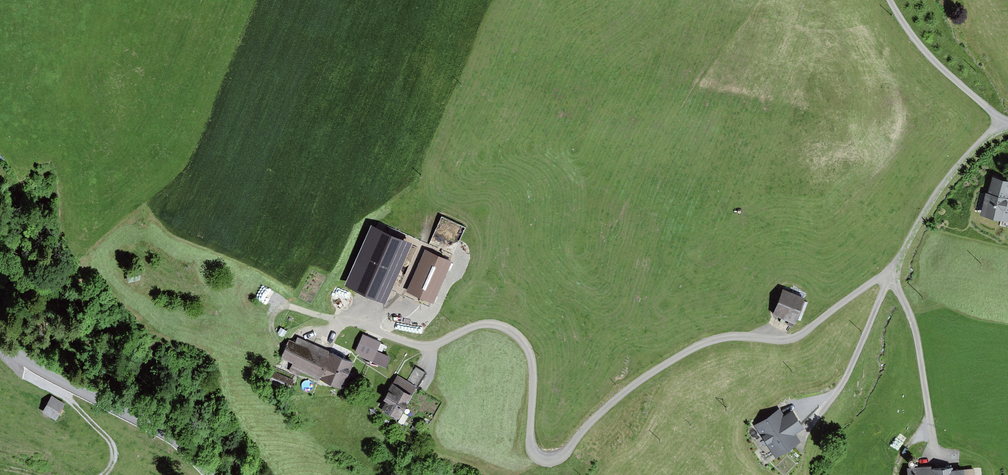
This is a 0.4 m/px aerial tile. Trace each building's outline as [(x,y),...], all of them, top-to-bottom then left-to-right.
[(991,180),(984,214),(1007,220),(1007,183),(991,180)] [(411,245),(370,227),(344,285),(385,303),(411,245)] [(451,263),(424,252),(407,291),(435,302),(451,263)] [(809,299),(783,290),(775,314),(800,323),(809,299)] [(382,341),(361,332),(352,353),(386,367),(389,359),(376,354),(382,341)] [(348,359),(292,335),(283,355),(339,379),(348,359)] [(295,379),(297,370),(270,362),(267,371),(295,379)] [(415,387),(397,376),(379,407),(398,417),(415,387)] [(64,403),(51,397),(43,413),(56,420),(64,403)] [(779,412),(755,428),(775,458),(798,443),(792,434),(802,428),(792,413),(784,419),(779,412)] [(909,470),(909,474),(969,474),(968,466),(909,470)]
